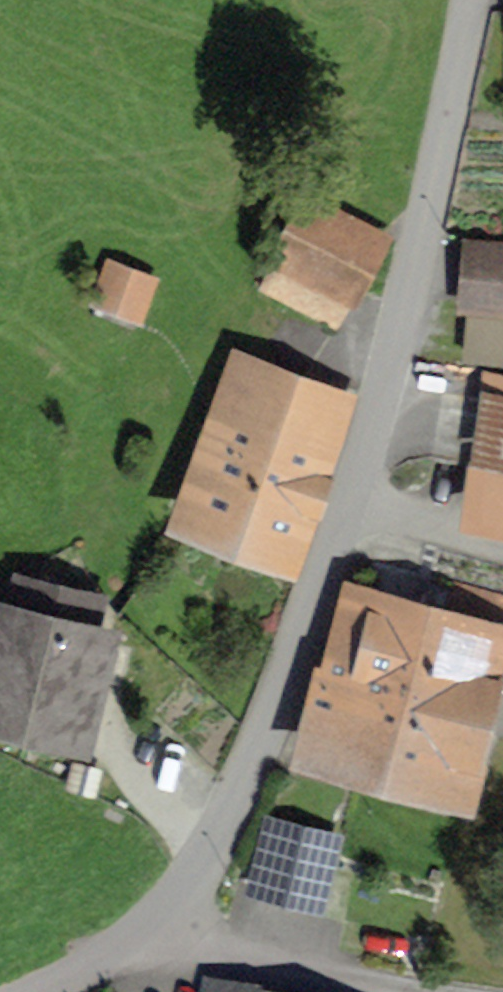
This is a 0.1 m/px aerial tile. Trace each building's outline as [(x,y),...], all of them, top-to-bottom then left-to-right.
[(263,288),(335,326),(379,241),(308,203),(263,288)] [(474,246),(468,358),(502,361),(502,249),(474,246)] [(111,268),(100,297),(138,312),(149,282),(111,268)] [(297,371),(294,378),(258,364),(228,444),(209,437),(211,433),(187,424),(158,501),(298,553),(326,480),(312,474),(344,388),(297,371)] [(479,515),(502,518),(502,388),(499,387),(497,401),(443,393),(433,457),(487,466),(479,515)] [(322,681),(304,748),(364,765),(387,679),(428,690),(456,584),(375,563),(363,604),(349,601),(327,683),(322,681)] [(502,598),(502,596),(456,584),(428,690),(387,679),(364,765),(468,792),(497,684),(481,680),(502,598)] [(0,621),(0,710),(77,729),(98,639),(87,637),(95,603),(20,585),(12,619),(1,616),(0,621)] [(272,829),(258,887),(316,902),(331,844),(272,829)]
